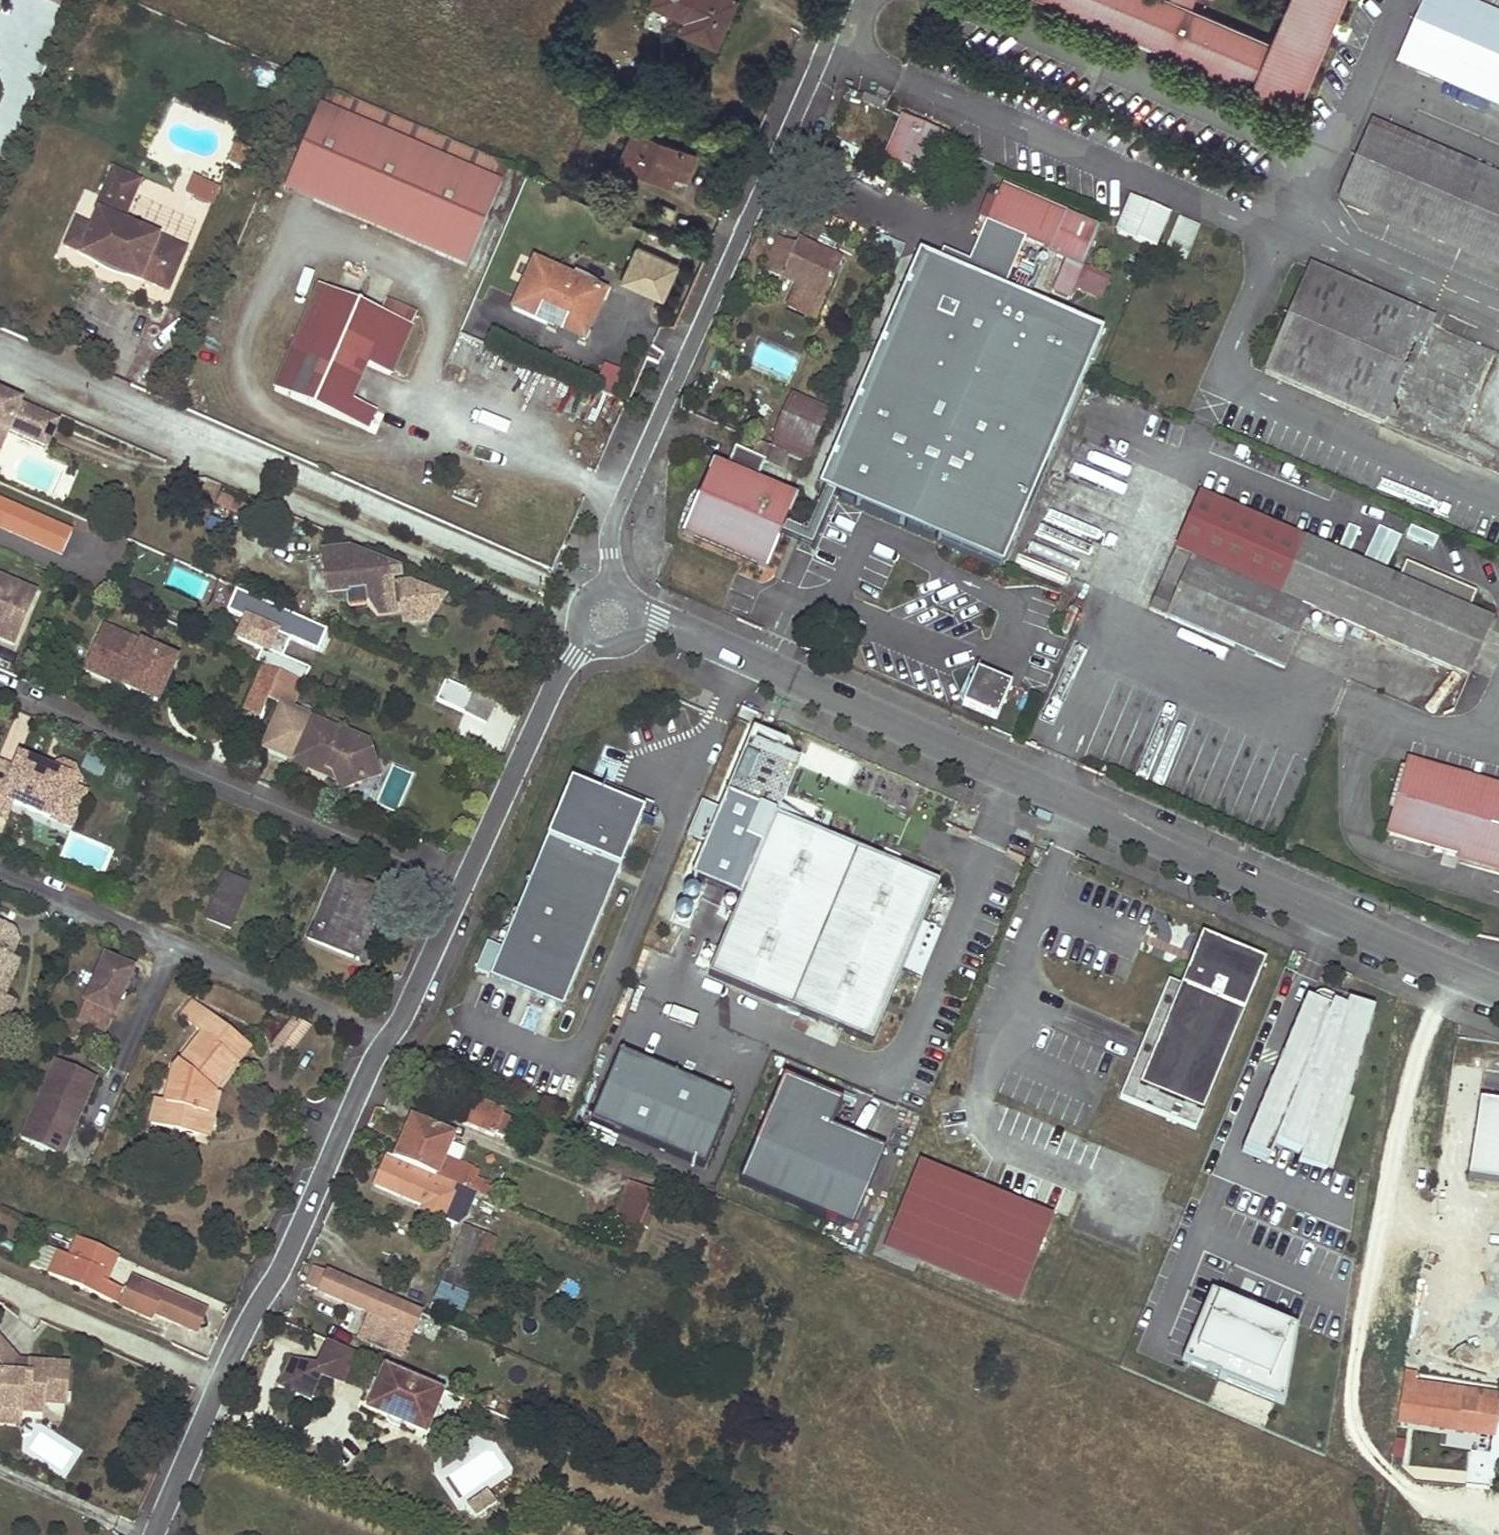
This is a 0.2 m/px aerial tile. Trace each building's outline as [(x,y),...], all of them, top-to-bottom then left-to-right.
[(57,5),(73,12),(79,0),(60,0),(57,5)] [(653,3),(688,19),(683,30),(716,45),(736,0),(654,0),(653,3)] [(1273,43),(1191,9),(1195,0),(1051,0),(1254,87),(1251,94),(1294,113),(1342,0),(1291,0),(1273,43)] [(1440,0),(1425,0),(1399,60),(1498,102),(1498,25),(1440,0)] [(323,106),(505,186),(512,170),(330,90),(323,106)] [(286,190),(469,269),(505,186),(323,106),(286,190)] [(902,117),(898,125),(941,143),(945,135),(902,117)] [(941,143),(898,125),(884,159),(927,178),(941,143)] [(1368,128),(1340,194),(1498,263),(1498,185),(1368,128)] [(636,130),(622,162),(670,183),(674,174),(686,179),(696,156),(636,130)] [(139,182),(113,170),(101,197),(110,201),(104,216),(98,213),(91,229),(76,222),(64,247),(156,287),(166,264),(178,269),(186,251),(122,223),(139,182)] [(184,192),(211,205),(220,185),(193,173),(184,192)] [(1052,294),(1068,300),(1098,229),(1000,188),(985,223),(1067,258),(1052,294)] [(110,201),(101,197),(95,211),(98,213),(104,216),(110,201)] [(1133,199),(1118,233),(1152,248),(1167,213),(1133,199)] [(1198,229),(1178,221),(1166,250),(1186,258),(1198,229)] [(823,298),(840,260),(797,241),(793,249),(777,242),(764,270),(794,285),(785,305),(814,318),(823,298)] [(636,247),(621,280),(663,297),(677,263),(636,247)] [(1101,332),(919,253),(818,486),(1000,565),(1101,332)] [(178,269),(166,264),(156,287),(168,292),(178,269)] [(602,295),(533,264),(513,310),(549,326),(552,320),(584,335),(602,295)] [(1307,272),(1266,365),(1498,465),(1498,355),(1307,272)] [(350,400),(367,363),(391,373),(410,330),(319,290),(275,391),(366,430),(375,411),(350,400)] [(473,304),(461,333),(475,340),(488,311),(473,304)] [(549,326),(582,340),(584,335),(552,320),(549,326)] [(592,388),(617,396),(625,370),(600,362),(592,388)] [(46,451),(47,448),(58,423),(20,406),(21,404),(0,395),(0,431),(7,434),(46,451)] [(778,433),(812,447),(827,412),(793,398),(778,433)] [(805,462),(812,447),(778,433),(772,448),(805,462)] [(756,443),(751,456),(764,462),(781,470),(787,457),(756,443)] [(728,465),(757,478),(764,462),(751,456),(735,449),(728,465)] [(795,501),(711,466),(683,533),(767,568),(795,501)] [(240,519),(247,502),(220,492),(213,509),(240,519)] [(1398,580),(1199,494),(1150,610),(1284,668),(1309,609),(1467,677),(1492,621),(1468,610),(1475,593),(1405,563),(1398,580)] [(0,498),(0,529),(62,557),(73,531),(0,498)] [(1388,565),(1401,535),(1379,525),(1365,556),(1388,565)] [(1434,547),(1437,535),(1411,527),(1407,540),(1434,547)] [(366,602),(377,618),(396,616),(394,600),(392,601),(389,580),(382,581),(380,565),(349,550),(324,552),(327,580),(346,578),(347,592),(349,603),(366,602)] [(327,580),(328,595),(347,592),(346,578),(327,580)] [(13,644),(35,594),(0,579),(0,638),(13,644)] [(396,583),(399,599),(405,599),(404,586),(403,582),(396,583)] [(405,599),(399,599),(401,622),(428,619),(427,604),(425,589),(413,584),(404,586),(405,599)] [(441,597),(425,589),(427,604),(428,619),(442,600),(441,597)] [(325,633),(236,593),(227,612),(274,633),(289,640),(316,652),(325,633)] [(176,658),(102,626),(83,669),(158,700),(176,658)] [(289,640),(274,633),(266,651),(281,658),(289,640)] [(262,649),(256,662),(263,665),(279,672),(302,682),(303,682),(309,669),(281,658),(266,651),(262,649)] [(255,684),(270,691),(279,672),(263,665),(255,684)] [(1010,685),(977,670),(962,704),(996,719),(1010,685)] [(302,682),(279,672),(270,691),(267,699),(280,704),(261,748),(289,760),(286,767),(304,775),(309,762),(331,772),(335,781),(339,793),(361,784),(372,757),(366,742),(290,709),(302,682)] [(255,684),(243,711),(259,718),(267,699),(270,691),(255,684)] [(496,703),(473,693),(464,713),(487,724),(496,703)] [(800,763),(850,790),(863,765),(813,739),(800,763)] [(486,753),(479,750),(476,756),(483,760),(486,753)] [(787,770),(790,757),(762,751),(759,764),(787,770)] [(13,805),(71,830),(86,794),(75,789),(79,780),(74,769),(63,764),(51,768),(50,771),(19,757),(14,770),(0,763),(0,799),(13,805)] [(372,757),(361,784),(378,776),(372,757)] [(309,762),(307,768),(335,781),(331,772),(309,762)] [(1406,766),(1386,834),(1498,866),(1498,793),(1406,766)] [(633,815),(640,799),(591,778),(587,789),(593,792),(590,799),(607,805),(633,815)] [(569,781),(488,978),(561,1008),(640,818),(633,815),(607,805),(590,799),(593,792),(587,789),(569,781)] [(6,821),(13,805),(0,799),(0,818),(6,821)] [(752,824),(766,830),(773,814),(758,808),(752,824)] [(708,971),(871,1039),(938,880),(775,812),(708,971)] [(395,825),(383,820),(379,830),(390,835),(395,825)] [(248,885),(223,875),(205,919),(229,929),(248,885)] [(334,875),(307,939),(353,958),(368,922),(380,895),(334,875)] [(368,922),(353,958),(359,960),(374,925),(368,922)] [(0,923),(0,1017),(1,1017),(8,999),(3,997),(19,961),(11,957),(17,941),(12,929),(0,923)] [(1201,935),(1187,969),(1215,981),(1230,946),(1201,935)] [(1264,960),(1230,946),(1215,981),(1187,969),(1180,986),(1168,981),(1146,1032),(1152,1035),(1139,1066),(1133,1064),(1119,1098),(1194,1129),(1264,960)] [(85,1002),(77,1020),(106,1033),(133,970),(104,958),(85,1002)] [(1319,993),(1312,999),(1288,1057),(1298,1061),(1293,1073),(1283,1069),(1259,1129),(1260,1134),(1264,1137),(1303,1153),(1309,1154),(1315,1148),(1368,1018),(1367,1013),(1363,1010),(1347,1003),(1344,1008),(1332,1003),(1334,998),(1325,994),(1319,993)] [(14,1002),(8,999),(1,1017),(10,1013),(14,1002)] [(208,1114),(213,1091),(237,1061),(233,1058),(245,1043),(193,1001),(180,1017),(202,1035),(173,1071),(166,1102),(162,1115),(175,1119),(172,1130),(198,1136),(204,1113),(208,1114)] [(286,1057),(309,1028),(293,1020),(272,1046),(286,1057)] [(233,1058),(237,1061),(249,1046),(245,1043),(233,1058)] [(733,1099),(621,1053),(591,1121),(704,1167),(733,1099)] [(90,1074),(56,1059),(29,1120),(41,1125),(33,1143),(62,1155),(70,1137),(64,1134),(90,1074)] [(96,1076),(90,1074),(64,1134),(70,1137),(96,1076)] [(842,1104),(782,1079),(739,1183),(850,1230),(883,1150),(831,1130),(842,1104)] [(204,1113),(198,1136),(207,1138),(218,1092),(213,1091),(208,1114),(204,1113)] [(457,1092),(447,1117),(493,1137),(494,1134),(504,1138),(511,1119),(502,1114),(503,1112),(457,1092)] [(150,1125),(172,1130),(175,1119),(162,1115),(166,1102),(156,1099),(150,1125)] [(1479,1102),(1468,1179),(1498,1183),(1498,1105),(1479,1102)] [(41,1125),(29,1120),(22,1138),(33,1143),(41,1125)] [(409,1142),(400,1162),(474,1193),(482,1197),(485,1188),(487,1185),(474,1180),(478,1172),(444,1157),(452,1137),(412,1120),(403,1140),(409,1142)] [(403,1140),(395,1159),(400,1162),(409,1142),(403,1140)] [(395,1159),(387,1156),(375,1185),(424,1206),(422,1210),(448,1221),(451,1216),(454,1217),(457,1211),(447,1207),(452,1196),(470,1203),(474,1193),(400,1162),(395,1159)] [(1049,1221),(923,1170),(890,1248),(1016,1300),(1049,1221)] [(630,1182),(615,1219),(638,1228),(639,1226),(646,1229),(659,1197),(652,1194),(653,1191),(630,1182)] [(485,1188),(482,1197),(492,1201),(496,1193),(485,1188)] [(464,1226),(439,1284),(468,1297),(480,1268),(473,1265),(485,1235),(464,1226)] [(53,1230),(48,1243),(66,1250),(71,1237),(53,1230)] [(48,1274),(119,1306),(126,1291),(106,1282),(101,1280),(104,1273),(108,1275),(117,1256),(77,1238),(69,1257),(57,1251),(48,1273),(48,1274)] [(57,1251),(39,1243),(30,1265),(48,1273),(57,1251)] [(305,1286),(412,1331),(420,1313),(313,1267),(305,1286)] [(1297,1328),(1211,1291),(1180,1362),(1283,1405),(1297,1328)] [(351,1369),(357,1354),(326,1340),(319,1356),(351,1369)] [(67,1365),(30,1362),(29,1372),(17,1371),(18,1361),(0,1341),(0,1410),(20,1411),(42,1413),(43,1403),(64,1405),(67,1365)] [(351,1369),(319,1356),(314,1369),(321,1372),(318,1378),(344,1384),(351,1369)] [(289,1358),(277,1387),(309,1401),(318,1378),(321,1372),(314,1369),(289,1358)] [(29,1372),(30,1362),(18,1361),(17,1371),(29,1372)] [(385,1366),(367,1409),(387,1418),(388,1420),(391,1423),(394,1424),(397,1425),(400,1425),(404,1425),(425,1434),(443,1391),(385,1366)] [(1406,1373),(1397,1422),(1495,1435),(1498,1406),(1498,1396),(1415,1384),(1416,1374),(1406,1373)] [(1218,1380),(1208,1406),(1264,1428),(1275,1402),(1218,1380)] [(19,1424),(20,1411),(0,1410),(0,1422),(19,1424)] [(476,1518),(497,1504),(488,1489),(466,1503),(476,1518)]
